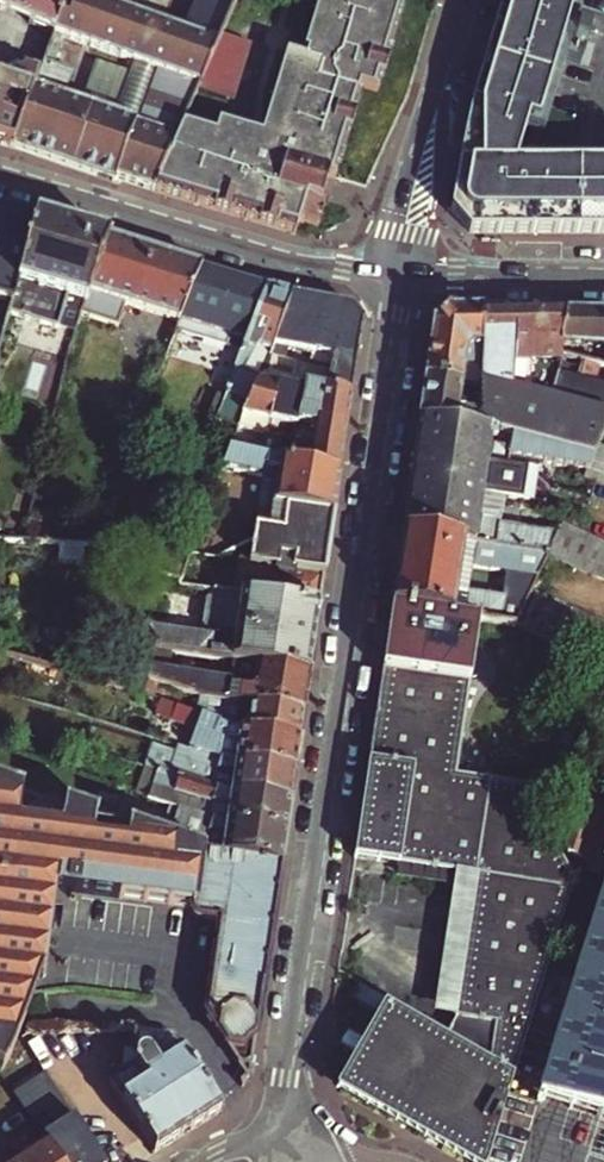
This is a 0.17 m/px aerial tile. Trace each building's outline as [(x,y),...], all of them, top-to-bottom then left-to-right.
[(51,33),(61,5),(63,7),(66,0),(0,0),(0,11),(51,33)] [(63,7),(70,9),(74,1),(74,0),(66,0),(63,7)] [(74,1),(110,12),(111,10),(115,0),(74,0),(74,1)] [(405,0),(317,0),(301,52),(304,53),(302,60),(284,54),(259,136),(216,124),(212,135),(181,125),(151,190),(293,234),(297,223),(315,228),(323,202),(320,201),(327,177),(332,179),(359,96),(356,95),(357,88),(376,93),(405,0)] [(183,33),(216,44),(236,0),(198,0),(183,33)] [(518,158),(529,120),(540,122),(575,0),(506,0),(491,51),(471,122),(453,208),(474,233),(603,232),(603,158),(518,158)] [(183,33),(111,10),(110,12),(74,1),(70,9),(63,7),(61,5),(51,33),(50,37),(59,40),(130,61),(152,67),(200,83),(216,44),(183,33)] [(10,147),(114,181),(152,67),(130,61),(113,116),(59,98),(68,71),(50,65),(59,40),(50,37),(38,69),(10,147)] [(10,147),(38,69),(28,66),(3,81),(0,80),(0,144),(10,147)] [(123,181),(151,190),(181,125),(200,83),(152,67),(114,181),(122,183),(123,181)] [(14,303),(37,219),(0,208),(0,299),(14,303)] [(82,331),(85,321),(109,239),(37,219),(14,303),(11,313),(9,321),(62,336),(65,325),(82,331)] [(129,309),(180,324),(202,268),(109,239),(85,321),(121,331),(129,309)] [(202,268),(180,324),(250,344),(271,289),(202,268)] [(215,426),(239,434),(292,296),(271,289),(258,324),(250,344),(215,426)] [(239,434),(229,456),(290,466),(296,422),(301,390),(352,398),(363,321),(352,307),(292,296),(239,434)] [(479,316),(481,387),(481,434),(593,460),(600,445),(603,435),(603,364),(567,359),(567,349),(566,315),(545,315),(544,312),(480,312),(479,316)] [(593,314),(566,315),(567,349),(594,349),(593,314)] [(593,314),(594,349),(603,348),(603,314),(593,314)] [(433,325),(427,378),(481,387),(479,316),(444,315),(433,325)] [(427,378),(421,421),(481,434),(481,387),(427,378)] [(301,390),(296,422),(347,429),(352,398),(301,390)] [(404,532),(546,554),(603,580),(603,543),(563,524),(557,534),(500,525),(501,513),(482,511),(483,492),(529,497),(532,469),(542,465),(589,471),(587,478),(603,484),(603,446),(600,445),(593,460),(481,434),(421,421),(404,532)] [(296,422),(290,466),(340,474),(347,429),(296,422)] [(179,585),(216,591),(321,607),(340,474),(290,466),(229,456),(220,483),(240,486),(243,475),(263,478),(255,528),(205,519),(179,585)] [(404,532),(393,608),(481,622),(502,625),(506,598),(459,591),(463,560),(473,561),(473,567),(539,577),(546,554),(404,532)] [(516,626),(603,663),(603,621),(531,590),(516,626)] [(157,649),(237,662),(311,675),(321,607),(216,591),(214,598),(209,597),(204,625),(210,626),(209,632),(147,623),(158,645),(157,649)] [(393,608),(384,670),(472,683),(481,622),(393,608)] [(152,681),(236,706),(305,715),(311,675),(237,662),(235,682),(154,669),(152,681)] [(338,1089),(466,1161),(488,1161),(489,1161),(574,881),(538,816),(545,790),(457,776),(472,683),(384,670),(355,857),(399,864),(478,876),(456,1017),(443,1038),(439,1046),(382,1015),(368,1038),(360,1053),(338,1089)] [(236,706),(233,730),(301,740),(305,715),(236,706)] [(194,735),(191,746),(227,761),(297,771),(301,740),(233,730),(180,707),(172,726),(194,735)] [(195,767),(189,779),(223,791),(293,802),(297,771),(227,761),(191,746),(187,754),(179,751),(181,744),(165,737),(160,749),(177,756),(175,759),(195,767)] [(181,812),(178,818),(186,821),(188,814),(219,823),(287,834),(293,802),(223,791),(189,779),(155,769),(145,801),(181,812)] [(579,781),(560,843),(577,873),(603,882),(603,789),(579,781)] [(46,974),(55,888),(168,903),(176,842),(156,836),(0,782),(0,1054),(46,974)] [(160,820),(156,836),(176,842),(213,856),(282,866),(287,834),(219,823),(188,814),(186,821),(178,818),(176,825),(160,820)] [(213,856),(176,842),(168,903),(191,906),(191,910),(192,915),(197,918),(219,921),(207,1014),(251,1075),(282,866),(213,856)] [(478,876),(399,864),(397,879),(461,888),(442,1015),(456,1017),(478,876)] [(537,1102),(603,1123),(603,887),(537,1102)] [(386,1000),(368,991),(361,1004),(379,1013),(386,1000)] [(386,1006),(381,1015),(382,1015),(439,1046),(443,1038),(386,1006)] [(368,1038),(351,1028),(343,1043),(360,1053),(368,1038)] [(112,1079),(156,1150),(220,1111),(174,1036),(137,1031),(135,1053),(129,1052),(126,1070),(112,1079)] [(46,1072),(17,1089),(44,1133),(72,1117),(46,1072)] [(18,1161),(58,1161),(45,1144),(18,1161)] [(76,1161),(101,1161),(94,1149),(76,1161)]
